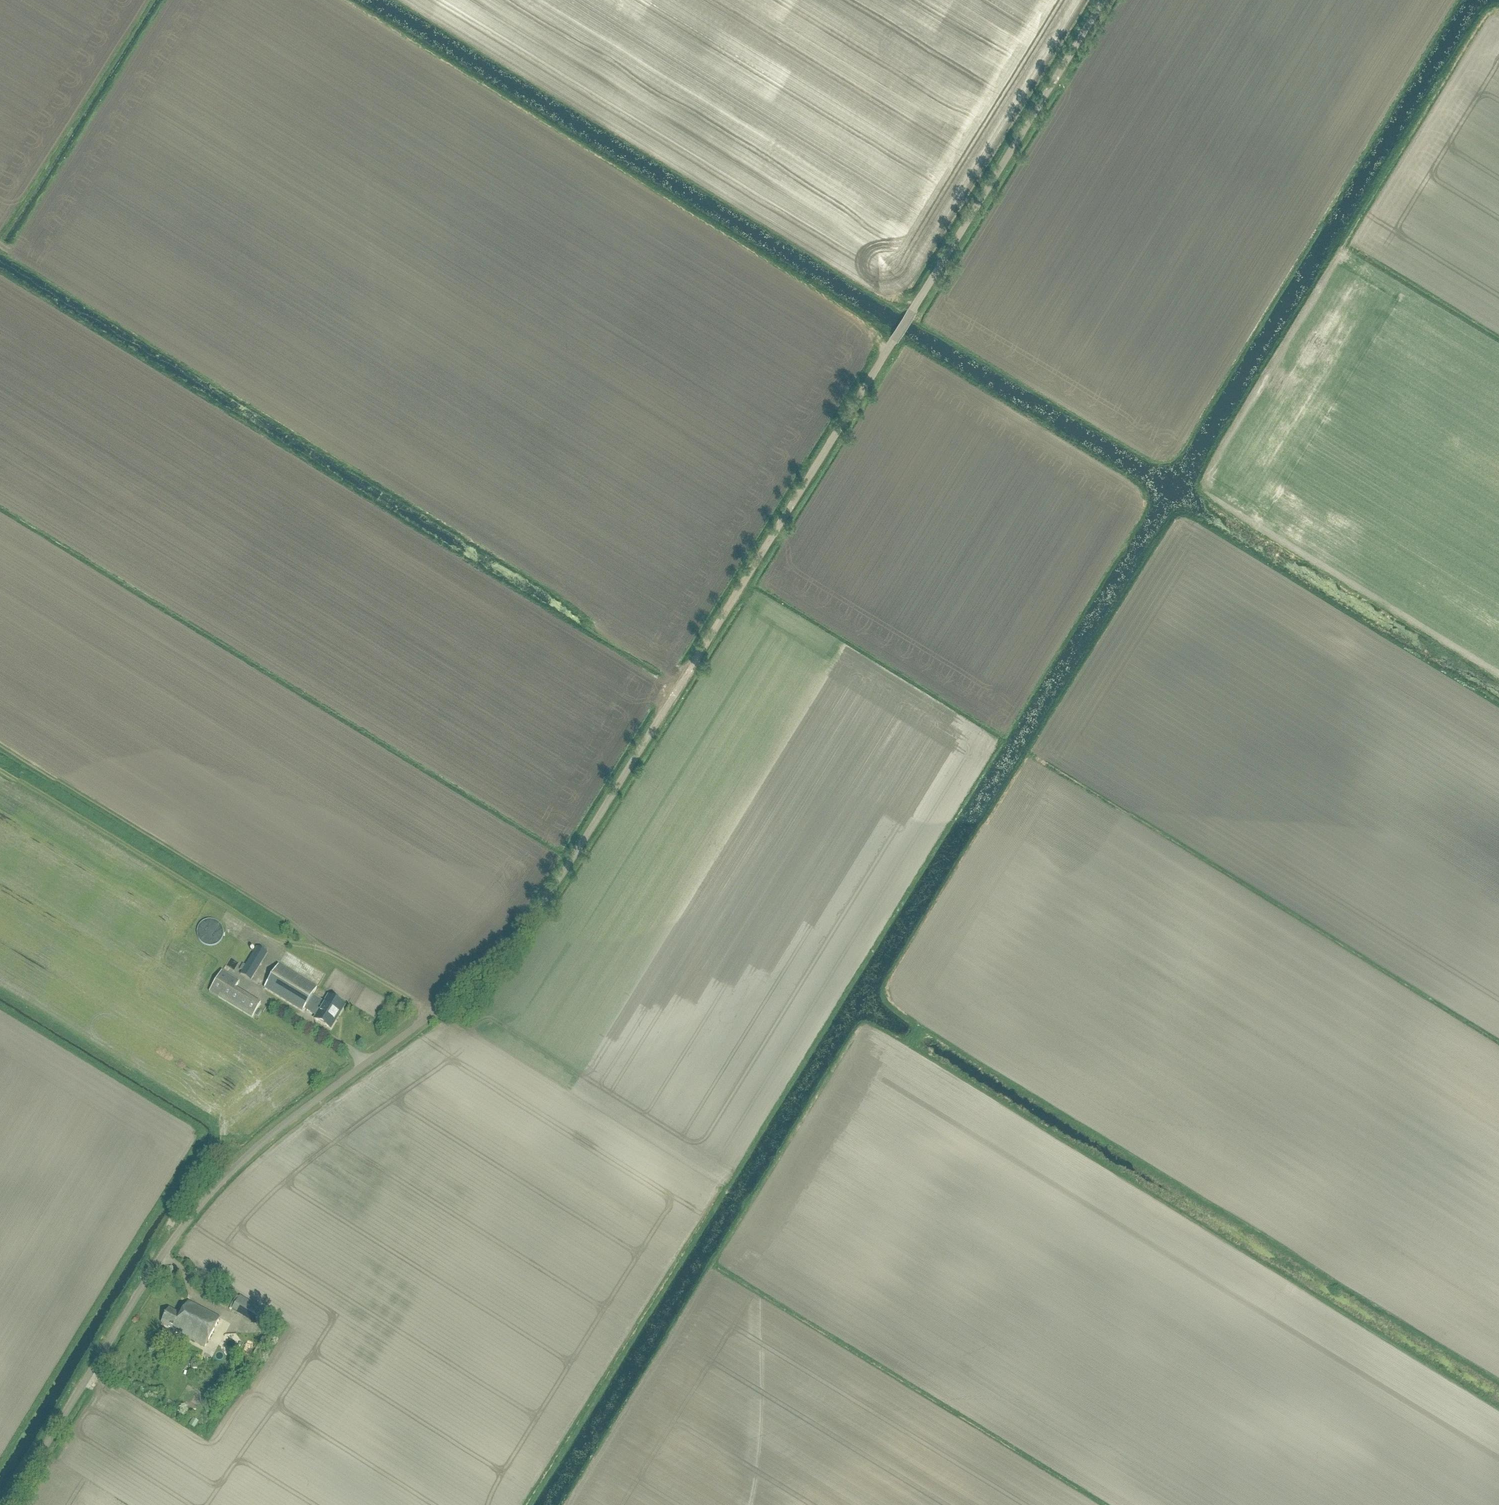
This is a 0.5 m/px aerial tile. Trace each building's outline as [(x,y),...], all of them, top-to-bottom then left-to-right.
[(220,932),(211,920),(197,931),(206,943),(220,932)] [(251,982),(268,954),(257,948),(240,975),(251,982)] [(297,973),(303,963),(284,949),(277,959),(297,973)] [(240,955),(234,952),(231,957),(237,961),(240,955)] [(324,1004),(312,997),(317,990),(279,967),(265,991),(302,1013),(304,1010),(316,1017),(314,1021),(331,1031),(346,1007),(328,996),(324,1004)] [(315,985),(322,974),(310,967),(303,978),(315,985)] [(252,1020),(261,1005),(235,989),(240,983),(223,973),(210,994),(252,1020)] [(326,1139),(319,1148),(332,1158),(339,1149),(326,1139)] [(220,1319),(188,1302),(181,1316),(169,1310),(161,1324),(173,1330),(173,1331),(205,1348),(220,1319)] [(240,1345),(233,1331),(224,1336),(232,1349),(240,1345)]
